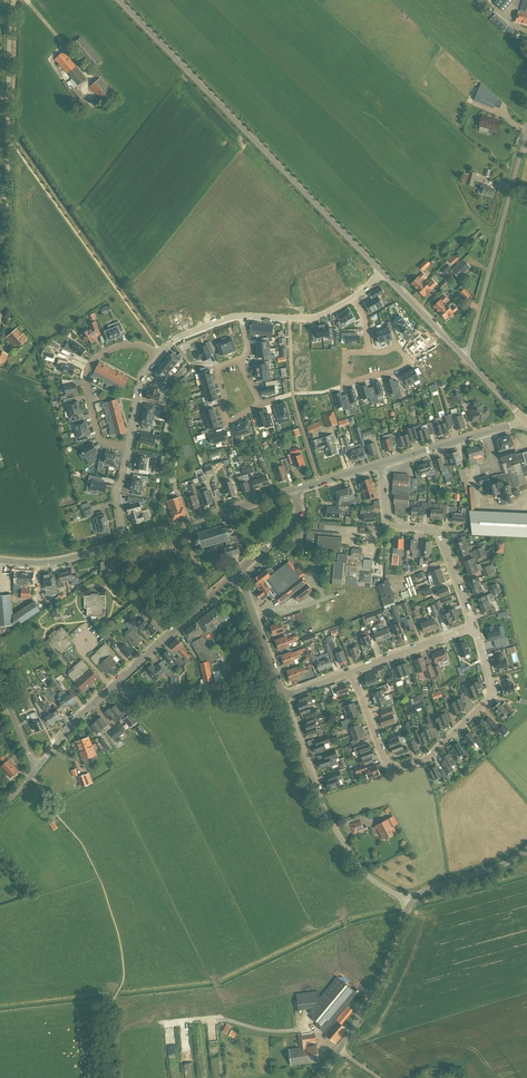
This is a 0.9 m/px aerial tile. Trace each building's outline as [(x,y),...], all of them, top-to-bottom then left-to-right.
[(504,12),(514,0),(496,0),(494,3),(504,12)] [(520,11),(519,11),(516,21),(526,24),(526,17),(524,16),(524,18),(520,17),(521,14),(520,14),(520,11)] [(496,14),(490,20),(503,31),(505,29),(511,35),(515,31),(496,14)] [(55,59),(78,86),(87,78),(64,51),(55,59)] [(106,67),(102,63),(94,70),(97,74),(105,67),(106,67)] [(101,99),(106,104),(116,95),(112,90),(111,90),(101,78),(90,87),(101,99)] [(69,92),(86,113),(91,109),(74,88),(72,90),(65,80),(62,82),(69,92)] [(481,103),(493,108),(497,99),(478,91),(474,100),(481,103)] [(97,117),(104,125),(110,119),(103,111),(100,114),(96,109),(91,113),(95,118),(97,117)] [(482,116),(479,126),(490,129),(497,131),(499,121),(493,119),(482,116)] [(461,183),(473,186),(477,173),(469,171),(468,174),(464,173),(461,183)] [(241,177),(236,182),(247,190),(253,182),(256,184),(260,179),(257,177),(255,179),(250,175),(246,181),(241,177)] [(260,198),(257,201),(265,207),(274,198),(268,193),(272,188),(272,187),(275,185),(271,181),(262,189),(263,190),(257,196),(260,198)] [(483,190),(482,194),(492,196),(494,189),(489,188),(490,186),(481,184),(480,189),(483,190)] [(234,203),(230,208),(239,215),(243,210),(240,208),(242,205),(233,198),(231,201),(234,203)] [(222,212),(219,216),(228,223),(232,218),(229,216),(231,213),(222,207),(220,210),(222,212)] [(219,232),(223,227),(220,224),(222,221),(213,214),(210,218),(214,220),(210,226),(219,232)] [(271,230),(265,233),(270,242),(276,239),(271,230)] [(270,242),(265,233),(260,235),(265,245),(270,242)] [(194,244),(204,251),(208,245),(202,240),(204,238),(199,234),(196,237),(199,238),(194,244)] [(265,245),(260,235),(255,238),(260,247),(265,245)] [(260,247),(255,238),(249,241),(254,250),(260,247)] [(254,250),(249,241),(244,244),(249,253),(254,250)] [(193,252),(200,257),(204,251),(194,244),(190,250),(188,248),(186,251),(191,255),(193,252)] [(249,253),(244,244),(239,247),(244,256),(249,253)] [(287,262),(295,256),(291,251),(284,258),(287,262)] [(454,264),(460,258),(455,253),(449,258),(454,264)] [(178,267),(188,274),(192,269),(185,264),(187,260),(181,256),(179,259),(182,261),(178,267)] [(291,267),(299,260),(295,256),(287,262),(291,267)] [(218,257),(214,262),(223,268),(226,263),(218,257)] [(426,259),(419,267),(423,271),(430,264),(426,259)] [(295,272),(303,265),(299,260),(291,267),(295,272)] [(464,261),(453,271),(459,277),(470,267),(464,261)] [(223,268),(214,262),(211,267),(219,273),(223,268)] [(444,266),(440,270),(444,274),(448,270),(451,268),(447,264),(444,266)] [(299,277),(307,270),(303,265),(295,272),(299,277)] [(184,279),(188,274),(178,267),(174,272),(172,271),(170,273),(175,277),(177,274),(184,279)] [(219,273),(211,267),(207,272),(216,278),(219,273)] [(310,275),(307,270),(299,277),(302,282),(310,275)] [(216,278),(207,272),(204,276),(212,283),(216,278)] [(422,273),(411,283),(415,287),(415,288),(416,289),(417,289),(418,290),(425,283),(421,279),(425,276),(422,273)] [(212,283),(204,276),(200,282),(209,288),(212,283)] [(425,283),(418,290),(419,291),(419,292),(420,293),(421,293),(423,296),(426,293),(427,294),(437,285),(432,279),(426,284),(425,283)] [(445,280),(439,287),(441,289),(448,283),(445,280)] [(311,294),(317,304),(322,301),(318,294),(321,292),(317,286),(315,288),(316,291),(311,294)] [(247,292),(241,293),(241,304),(247,303),(247,299),(251,299),(250,287),(247,288),(247,292)] [(381,287),(373,291),(376,295),(383,291),(381,287)] [(256,302),(256,303),(261,303),(261,299),(264,299),(265,289),(261,289),(261,293),(256,292),(256,302)] [(278,299),(278,290),(273,289),(273,294),(269,293),(268,304),(273,305),(273,300),(278,301),(278,299)] [(465,289),(460,294),(466,300),(470,295),(465,289)] [(231,295),(226,296),(227,306),(233,305),(233,301),(236,301),(235,290),(231,291),(231,295)] [(284,294),(283,304),(290,305),(290,297),(294,297),(294,291),(291,291),(291,294),(284,294)] [(163,303),(174,299),(171,292),(164,295),(163,292),(156,294),(158,297),(160,296),(163,303)] [(198,307),(209,303),(207,297),(210,296),(208,293),(202,295),(204,298),(196,302),(198,307)] [(307,301),(310,307),(317,304),(311,294),(306,297),(304,294),(301,296),(304,302),(307,301)] [(377,296),(364,303),(370,313),(383,306),(377,296)] [(444,296),(433,307),(437,310),(437,311),(438,312),(439,312),(440,313),(447,306),(444,302),(447,299),(444,296)] [(174,299),(162,304),(165,310),(162,311),(163,314),(169,311),(168,308),(176,305),(174,299)] [(209,313),(215,311),(213,307),(211,308),(209,303),(198,307),(201,312),(207,310),(209,313)] [(447,306),(440,313),(441,314),(441,315),(442,316),(443,316),(446,319),(448,316),(449,317),(457,309),(454,306),(451,310),(447,306)] [(340,320),(337,322),(340,328),(344,326),(342,323),(354,317),(349,308),(337,315),(340,320)] [(172,327),(183,324),(181,318),(177,319),(176,316),(165,320),(166,324),(171,322),(172,327)] [(403,317),(394,321),(395,323),(395,322),(398,327),(399,329),(401,333),(403,333),(404,332),(406,336),(412,332),(413,331),(411,328),(409,328),(403,318),(403,317)] [(88,330),(80,335),(84,341),(85,340),(88,345),(95,340),(93,338),(99,333),(95,321),(91,323),(93,327),(88,331),(88,330)] [(117,327),(105,331),(109,340),(121,335),(120,332),(124,331),(121,324),(119,322),(116,323),(117,327)] [(388,326),(382,328),(386,341),(392,339),(390,331),(393,330),(391,322),(387,323),(388,326)] [(255,324),(255,333),(264,334),(270,335),(270,334),(271,329),(273,329),(273,326),(273,325),(260,324),(255,324)] [(328,324),(322,325),(323,337),(329,336),(330,339),(334,339),(332,327),(329,328),(328,324)] [(316,329),(312,330),(313,341),(317,341),(317,338),(323,337),(322,325),(315,326),(316,329)] [(16,328),(6,337),(16,348),(27,339),(23,334),(22,334),(16,328)] [(376,328),(372,329),(374,335),(377,335),(379,343),(386,341),(382,328),(376,330),(376,328)] [(342,333),(342,337),(346,337),(346,343),(352,343),(352,344),(357,344),(357,343),(359,343),(359,336),(357,336),(354,336),(354,333),(342,333)] [(226,337),(224,338),(230,353),(237,350),(232,339),(228,341),(226,337)] [(262,342),(256,343),(257,350),(270,348),(269,341),(273,341),(272,337),(261,339),(262,342)] [(222,343),(218,344),(222,356),(230,353),(224,338),(221,339),(222,343)] [(415,344),(408,349),(414,357),(425,350),(422,345),(424,343),(420,338),(414,342),(415,344)] [(63,348),(73,353),(75,352),(81,356),(86,349),(76,342),(73,345),(68,342),(63,348)] [(199,351),(194,353),(197,360),(202,358),(203,361),(209,359),(208,356),(215,353),(210,342),(206,343),(207,345),(198,349),(199,351)] [(270,348),(257,350),(258,357),(264,357),(264,360),(275,358),(275,354),(271,355),(270,348)] [(171,354),(167,359),(175,366),(179,361),(182,358),(174,352),(171,355),(171,354)] [(59,359),(57,365),(61,366),(60,371),(73,375),(75,366),(68,364),(68,362),(59,359)] [(167,359),(163,364),(171,371),(175,366),(167,359)] [(257,365),(255,366),(257,373),(270,370),(269,361),(263,361),(263,364),(257,365)] [(99,363),(92,376),(96,379),(97,377),(101,379),(107,367),(99,363)] [(163,364),(159,368),(168,376),(169,376),(168,375),(171,371),(163,364)] [(177,373),(181,376),(188,368),(184,365),(177,373)] [(107,367),(101,379),(103,381),(103,382),(107,384),(114,371),(107,367)] [(157,375),(155,377),(162,384),(164,381),(168,376),(159,368),(157,370),(157,369),(155,372),(155,373),(157,375)] [(413,368),(407,371),(414,382),(419,379),(422,384),(425,382),(421,374),(418,376),(413,368)] [(209,369),(198,373),(199,373),(200,379),(211,375),(209,369)] [(270,370),(257,373),(258,379),(259,379),(265,378),(266,381),(272,380),(270,370)] [(114,371),(107,384),(111,386),(111,385),(114,387),(121,374),(114,371)] [(407,371),(402,374),(406,382),(403,384),(406,389),(410,388),(408,385),(414,382),(407,371)] [(121,374),(114,387),(118,388),(117,389),(121,392),(129,378),(121,374)] [(211,375),(200,379),(202,385),(203,384),(213,381),(211,375)] [(393,378),(386,380),(390,393),(396,392),(398,398),(402,397),(402,395),(401,392),(398,382),(397,380),(394,382),(393,378)] [(62,379),(63,386),(64,386),(66,394),(77,392),(76,384),(74,384),(71,385),(70,384),(69,380),(62,379)] [(266,386),(262,387),(264,395),(275,393),(274,386),(279,385),(278,380),(266,382),(266,386)] [(148,391),(148,392),(160,394),(159,394),(160,391),(165,392),(166,385),(163,385),(159,382),(155,381),(154,386),(150,385),(149,392),(148,391)] [(213,381),(203,384),(205,390),(215,387),(213,381)] [(375,389),(371,390),(374,401),(375,403),(379,402),(377,396),(383,395),(380,381),(373,383),(375,389)] [(431,385),(433,395),(440,393),(438,383),(431,385)] [(366,385),(360,387),(363,400),(369,398),(371,402),(374,401),(371,390),(368,391),(366,385)] [(215,387),(205,390),(207,395),(207,396),(217,393),(215,387)] [(349,395),(345,396),(349,409),(352,408),(352,407),(351,402),(357,401),(354,389),(347,390),(348,393),(349,395)] [(456,391),(452,396),(461,405),(466,400),(456,391)] [(147,393),(146,397),(147,397),(147,398),(159,401),(160,394),(148,392),(148,393),(147,393)] [(340,392),(334,394),(338,407),(343,406),(344,409),(345,409),(345,410),(349,409),(345,396),(342,397),(341,395),(340,392)] [(206,402),(204,403),(205,406),(209,405),(208,402),(218,399),(217,393),(207,396),(207,395),(204,396),(206,402)] [(73,397),(64,400),(67,411),(81,407),(79,401),(78,402),(78,401),(74,402),(73,397)] [(103,403),(102,403),(103,408),(105,408),(106,411),(119,407),(117,400),(103,403)] [(280,412),(275,413),(278,423),(283,421),(282,418),(289,416),(286,403),(285,403),(285,402),(281,403),(281,404),(278,405),(278,406),(280,412)] [(473,412),(469,413),(471,422),(482,419),(483,420),(489,414),(488,414),(488,413),(489,413),(489,412),(489,411),(489,410),(488,409),(487,409),(486,409),(485,409),(484,409),(484,410),(477,402),(477,403),(476,403),(476,402),(475,402),(474,402),(473,402),(473,403),(472,403),(472,404),(471,404),(471,405),(471,406),(472,406),(472,407),(473,407),(473,408),(474,408),(470,411),(473,412)] [(144,406),(143,412),(156,415),(157,409),(158,409),(164,410),(165,406),(153,404),(153,408),(144,406)] [(81,407),(67,411),(68,418),(80,415),(81,415),(81,414),(82,414),(81,407)] [(107,415),(105,415),(106,419),(121,415),(119,407),(106,411),(107,415)] [(208,407),(202,409),(205,418),(216,414),(214,408),(209,410),(208,407)] [(265,410),(255,413),(257,418),(256,418),(257,422),(258,422),(259,427),(265,425),(266,428),(273,425),(270,415),(270,414),(269,414),(266,415),(265,410)] [(334,411),(323,414),(327,427),(338,424),(334,411)] [(143,412),(142,418),(155,420),(156,415),(143,412)] [(448,414),(448,415),(450,421),(453,420),(455,425),(456,429),(465,427),(462,415),(461,415),(460,412),(451,414),(448,415),(448,414)] [(216,414),(205,418),(206,423),(217,420),(216,414)] [(121,415),(106,419),(108,424),(109,424),(110,427),(123,424),(121,415)] [(442,417),(439,418),(443,434),(449,432),(448,429),(452,428),(450,421),(448,415),(442,416),(442,417)] [(434,422),(430,423),(432,431),(436,430),(437,435),(438,435),(438,437),(443,435),(443,434),(439,418),(438,417),(433,419),(434,422)] [(141,420),(141,423),(141,424),(143,425),(145,425),(144,428),(150,429),(152,430),(153,420),(155,421),(155,420),(142,418),(142,420),(141,420)] [(81,419),(73,421),(75,431),(74,431),(88,428),(87,422),(85,422),(85,421),(82,422),(81,419)] [(217,420),(206,423),(208,429),(219,426),(217,420)] [(319,421),(303,427),(305,431),(308,430),(309,433),(322,428),(319,421)] [(252,432),(250,426),(247,427),(245,422),(240,423),(240,425),(233,427),(235,435),(240,433),(240,435),(252,432)] [(427,427),(421,429),(424,439),(430,438),(430,435),(429,432),(432,431),(430,423),(426,424),(427,425),(427,427)] [(111,430),(109,431),(111,435),(125,432),(123,424),(110,427),(111,430)] [(417,426),(411,427),(415,441),(418,440),(419,441),(424,439),(421,429),(421,427),(420,425),(417,426)] [(359,427),(355,428),(359,441),(363,440),(359,427)] [(406,435),(403,436),(405,445),(411,443),(415,441),(411,427),(404,429),(406,435)] [(88,428),(74,431),(77,442),(86,440),(85,436),(89,435),(89,434),(90,434),(88,428)] [(374,429),(362,433),(364,440),(376,436),(374,429)] [(141,432),(139,443),(155,445),(157,435),(160,436),(161,431),(154,430),(153,434),(141,432)] [(217,433),(209,435),(212,444),(227,439),(225,430),(222,431),(217,433)] [(385,440),(382,440),(385,451),(393,449),(391,441),(394,440),(393,436),(392,434),(384,436),(385,440)] [(317,440),(311,441),(314,451),(325,448),(328,456),(338,453),(334,443),(335,442),(333,435),(321,438),(323,443),(318,444),(317,440)] [(396,435),(393,436),(394,440),(395,445),(399,444),(400,447),(405,445),(403,436),(397,437),(396,435)] [(499,439),(498,441),(500,450),(498,450),(501,460),(517,455),(514,447),(514,446),(513,446),(510,436),(509,435),(506,436),(506,437),(499,439)] [(82,448),(81,448),(83,452),(83,453),(84,453),(87,458),(86,459),(90,465),(96,462),(97,458),(93,452),(96,451),(94,448),(95,447),(92,442),(85,446),(85,445),(81,447),(82,448)] [(375,442),(367,445),(371,456),(378,453),(375,442)] [(360,444),(355,445),(359,459),(360,459),(360,460),(362,460),(364,459),(365,458),(365,457),(366,457),(362,447),(361,443),(360,444)] [(355,445),(349,447),(350,450),(349,451),(353,461),(354,461),(355,462),(358,461),(358,460),(358,459),(359,459),(355,445)] [(477,446),(467,449),(470,458),(468,458),(469,462),(470,461),(471,465),(478,463),(477,459),(476,459),(475,457),(484,454),(482,446),(477,447),(477,446)] [(299,447),(290,450),(292,457),(295,467),(305,464),(301,454),(299,447)] [(447,465),(448,469),(448,470),(453,468),(452,466),(461,463),(457,452),(448,455),(451,465),(447,466),(447,465)] [(526,475),(526,452),(523,453),(517,455),(501,460),(502,460),(503,463),(505,463),(508,472),(513,487),(520,485),(526,483),(524,476),(526,475)] [(100,458),(98,465),(103,466),(103,465),(109,466),(111,454),(105,453),(105,454),(104,459),(100,458)] [(111,454),(109,466),(115,467),(114,468),(118,469),(120,461),(116,461),(117,456),(117,455),(117,454),(113,453),(113,454),(111,454)] [(136,455),(135,462),(149,464),(150,458),(152,459),(153,454),(144,453),(144,456),(137,455),(136,455)] [(262,457),(259,459),(260,463),(262,470),(263,469),(265,474),(269,473),(268,468),(266,468),(264,461),(262,457)] [(441,458),(434,460),(437,468),(437,470),(441,469),(443,476),(444,475),(447,485),(451,484),(451,481),(452,481),(449,473),(448,470),(448,469),(447,465),(443,466),(441,458)] [(283,465),(274,468),(278,482),(288,479),(286,474),(285,469),(289,468),(286,459),(281,460),(283,465)] [(429,461),(423,463),(426,474),(429,472),(432,480),(438,479),(436,475),(435,468),(434,466),(430,468),(429,461)] [(135,462),(133,468),(135,468),(140,469),(139,473),(147,474),(149,464),(135,462)] [(418,470),(414,471),(416,478),(418,483),(418,482),(423,481),(421,475),(426,474),(423,463),(417,465),(418,470)] [(205,467),(206,471),(207,475),(214,473),(212,465),(210,466),(205,467)] [(202,468),(195,471),(200,483),(206,481),(202,468)] [(513,497),(510,484),(511,484),(507,473),(489,477),(489,475),(480,477),(478,478),(480,485),(484,484),(486,490),(487,494),(493,493),(494,495),(499,494),(502,505),(514,502),(513,497)] [(261,474),(258,475),(262,487),(269,485),(267,476),(262,478),(261,474)] [(394,474),(392,494),(395,494),(394,504),(395,515),(405,516),(406,508),(408,508),(409,501),(410,491),(413,491),(413,490),(417,491),(418,483),(416,478),(414,478),(409,478),(410,476),(398,474),(394,474)] [(90,475),(89,480),(93,481),(91,492),(91,493),(97,494),(98,491),(104,492),(106,483),(102,482),(102,478),(90,475)] [(131,478),(131,481),(131,484),(143,486),(144,480),(147,481),(148,477),(137,475),(137,478),(132,478),(131,478)] [(242,475),(238,477),(239,483),(240,483),(240,484),(243,493),(250,491),(248,482),(244,483),(243,480),(242,475)] [(257,479),(252,481),(255,490),(262,487),(258,475),(256,476),(257,479)] [(371,478),(360,482),(362,487),(361,487),(362,490),(363,490),(365,499),(369,498),(375,497),(376,496),(371,478)] [(231,481),(224,484),(225,489),(230,487),(231,492),(231,493),(232,492),(232,493),(235,492),(234,490),(236,490),(237,488),(236,486),(235,485),(233,486),(231,481)] [(130,486),(129,489),(130,489),(130,490),(133,490),(132,494),(141,496),(143,486),(131,484),(130,486)] [(207,486),(198,489),(200,493),(202,499),(212,495),(207,486)] [(226,491),(225,491),(226,496),(227,496),(227,498),(236,495),(235,492),(232,493),(232,492),(231,493),(231,492),(230,487),(225,489),(226,491)] [(349,488),(336,492),(339,502),(348,500),(349,502),(360,503),(358,496),(354,497),(352,490),(349,491),(349,488)] [(194,495),(186,498),(190,510),(199,507),(196,497),(195,495),(194,495)] [(212,495),(202,499),(204,505),(205,505),(205,506),(207,505),(208,504),(213,502),(211,499),(213,498),(212,495)] [(131,505),(127,506),(129,511),(130,511),(134,524),(141,522),(141,521),(143,520),(138,503),(139,499),(129,497),(128,502),(130,502),(131,505)] [(180,497),(167,501),(173,520),(186,516),(180,497)] [(409,501),(408,508),(412,508),(411,515),(411,516),(417,517),(418,506),(415,506),(415,502),(409,501)] [(325,512),(325,518),(329,519),(329,517),(340,518),(340,510),(345,511),(346,503),(336,502),(335,503),(335,507),(328,506),(327,506),(327,512),(325,512)] [(418,506),(417,517),(423,518),(424,511),(427,511),(428,503),(421,502),(421,507),(418,506)] [(428,503),(427,511),(431,511),(430,518),(436,519),(437,508),(434,508),(434,503),(428,503)] [(437,508),(436,519),(442,519),(442,518),(443,513),(446,514),(447,506),(447,505),(441,504),(440,509),(437,508)] [(449,506),(449,514),(452,514),(452,519),(452,523),(458,523),(459,513),(455,512),(456,507),(449,506)] [(83,510),(86,518),(94,515),(91,507),(83,510)] [(459,513),(458,523),(463,524),(464,517),(468,517),(469,515),(468,509),(462,508),(462,513),(459,513)] [(367,510),(360,511),(361,515),(364,515),(365,520),(365,523),(366,522),(369,522),(376,521),(375,513),(372,514),(368,514),(367,510)] [(469,511),(471,524),(472,534),(526,537),(526,514),(469,511)] [(97,518),(93,519),(96,528),(99,527),(100,531),(101,532),(101,533),(110,530),(108,524),(107,520),(105,514),(103,514),(103,513),(103,512),(97,513),(98,516),(96,517),(97,518)] [(199,538),(194,539),(196,544),(200,543),(202,548),(225,541),(227,547),(224,548),(227,557),(243,552),(242,546),(238,548),(237,545),(234,535),(232,536),(231,534),(231,533),(234,532),(233,528),(230,529),(230,528),(225,527),(222,528),(221,525),(197,533),(199,538)] [(307,530),(306,548),(317,549),(317,550),(341,552),(342,538),(340,537),(340,533),(333,533),(307,530)] [(459,542),(455,544),(457,551),(467,547),(470,546),(467,539),(466,539),(465,536),(467,535),(466,532),(462,533),(456,535),(457,538),(458,538),(459,542)] [(393,548),(392,562),(398,562),(399,556),(398,553),(398,548),(403,548),(404,539),(394,538),(393,548)] [(407,539),(406,549),(412,550),(412,552),(413,552),(412,557),(417,557),(417,555),(417,550),(415,549),(415,540),(407,539)] [(417,558),(417,565),(422,565),(423,565),(423,564),(423,558),(422,558),(422,556),(430,556),(431,542),(421,541),(420,549),(420,556),(417,555),(417,557),(417,558)] [(496,542),(495,553),(504,553),(504,542),(496,542)] [(457,551),(456,552),(457,555),(458,556),(459,555),(460,557),(470,553),(467,547),(457,551),(458,551),(457,551)] [(333,578),(332,585),(342,585),(342,584),(347,585),(347,586),(356,586),(356,580),(360,580),(359,581),(371,582),(371,572),(370,571),(371,569),(372,569),(373,561),(373,560),(364,559),(363,559),(363,561),(360,560),(361,558),(362,556),(362,553),(362,549),(354,548),(353,548),(353,549),(352,549),(352,550),(351,550),(351,551),(351,556),(348,555),(338,554),(338,562),(334,561),(333,578)] [(484,551),(477,553),(479,558),(490,554),(489,549),(484,551)] [(474,558),(464,562),(466,568),(480,563),(476,564),(474,558)] [(95,572),(95,574),(103,574),(104,561),(98,561),(97,572),(95,572)] [(480,563),(466,568),(469,575),(479,571),(482,570),(483,572),(491,570),(491,569),(498,567),(497,565),(493,566),(492,565),(490,566),(489,565),(482,568),(480,563)] [(256,575),(252,578),(253,579),(261,590),(256,594),(260,598),(262,600),(272,592),(281,603),(293,594),(307,584),(301,577),(305,574),(301,568),(296,569),(291,572),(285,564),(275,572),(273,570),(270,569),(268,569),(266,570),(266,569),(257,576),(256,575)] [(430,572),(427,573),(428,576),(431,575),(432,578),(443,575),(441,568),(430,572)] [(71,569),(65,571),(67,581),(71,581),(71,585),(77,583),(76,575),(72,576),(71,569)] [(14,582),(13,592),(18,595),(19,594),(21,594),(22,588),(25,588),(25,583),(33,584),(34,572),(17,571),(16,583),(14,582)] [(60,579),(56,579),(58,588),(65,586),(64,582),(67,581),(65,571),(58,572),(60,579)] [(51,573),(43,574),(45,588),(49,587),(51,595),(58,593),(55,578),(51,578),(51,573)] [(432,579),(429,580),(432,586),(435,585),(446,581),(443,575),(432,578),(432,579)] [(478,577),(469,581),(471,587),(481,584),(478,577)] [(382,583),(378,585),(379,589),(378,589),(381,597),(384,606),(395,602),(392,594),(394,593),(389,579),(384,580),(384,583),(382,583)] [(307,584),(293,594),(299,602),(312,591),(307,584)] [(481,584),(471,587),(473,594),(483,591),(481,584)] [(438,590),(434,592),(436,595),(439,594),(440,597),(450,594),(447,586),(438,590)] [(31,589),(25,588),(22,588),(21,594),(21,598),(30,599),(31,589)] [(408,590),(401,593),(402,595),(403,599),(410,597),(408,590)] [(84,596),(85,608),(87,608),(87,616),(103,616),(103,608),(106,608),(106,595),(100,596),(100,593),(91,593),(91,596),(84,596)] [(490,594),(477,598),(480,605),(490,602),(494,600),(492,595),(491,593),(490,594)] [(0,595),(0,626),(14,625),(11,594),(0,595)] [(34,600),(13,615),(14,623),(19,620),(21,624),(41,610),(40,608),(34,600)] [(479,606),(479,607),(480,610),(481,611),(482,610),(482,612),(488,610),(489,614),(496,612),(495,607),(492,608),(490,602),(480,605),(480,606),(479,606)] [(434,604),(430,606),(434,617),(438,615),(434,604)] [(145,605),(141,609),(149,617),(153,613),(145,605)] [(396,605),(391,607),(395,618),(400,616),(396,605)] [(451,606),(447,607),(448,610),(449,612),(453,623),(452,620),(459,618),(455,608),(453,609),(451,606)] [(197,622),(184,632),(189,639),(187,640),(190,644),(192,643),(202,662),(209,658),(211,662),(220,657),(214,647),(206,636),(226,621),(224,619),(225,618),(216,608),(199,621),(197,623),(197,622)] [(384,609),(374,613),(376,618),(376,619),(380,617),(380,618),(383,617),(383,616),(386,615),(384,609)] [(444,609),(440,610),(442,615),(446,625),(451,623),(453,623),(449,612),(446,613),(444,609)] [(302,611),(296,614),(299,623),(305,621),(302,611)] [(374,613),(365,616),(368,625),(368,624),(369,624),(368,621),(376,618),(374,613)] [(407,620),(404,621),(407,631),(415,628),(411,618),(410,615),(408,615),(406,616),(407,620)] [(430,620),(427,621),(431,630),(437,628),(434,618),(433,616),(429,618),(430,620)] [(143,618),(136,624),(143,632),(146,629),(151,635),(152,635),(153,635),(155,633),(155,632),(157,630),(155,628),(154,627),(155,626),(151,623),(149,625),(143,618)] [(394,625),(392,626),(395,635),(402,633),(399,623),(398,620),(396,621),(393,622),(394,625)] [(423,620),(420,621),(420,623),(424,633),(431,630),(427,621),(424,622),(423,620)] [(281,622),(270,625),(274,635),(284,632),(284,631),(290,629),(287,621),(281,623),(281,622)] [(381,621),(378,622),(378,623),(384,639),(391,637),(387,628),(384,629),(381,621)] [(377,632),(374,633),(377,642),(379,641),(379,643),(384,641),(384,639),(378,623),(375,625),(377,632)] [(487,630),(486,630),(489,639),(490,639),(490,641),(493,640),(500,639),(502,646),(507,644),(507,643),(505,637),(501,638),(498,627),(493,628),(493,626),(487,628),(487,630)] [(50,637),(46,642),(54,650),(56,648),(62,654),(74,643),(68,637),(69,636),(61,627),(57,631),(55,630),(49,636),(50,637)] [(132,630),(125,636),(130,642),(131,641),(135,646),(142,640),(132,630)] [(363,637),(361,638),(363,644),(364,646),(366,645),(367,649),(368,649),(371,648),(372,647),(371,644),(368,635),(367,631),(362,633),(363,637)] [(315,634),(303,638),(305,644),(310,642),(310,644),(315,642),(314,641),(317,640),(315,634)] [(286,636),(275,640),(277,645),(297,638),(296,635),(289,637),(289,638),(287,639),(286,636)] [(177,638),(170,645),(176,652),(178,650),(186,660),(190,657),(181,647),(183,645),(177,638)] [(297,638),(277,645),(279,650),(289,647),(288,643),(291,642),(291,643),(295,642),(294,639),(297,638)] [(346,642),(343,643),(345,651),(350,649),(352,654),(353,658),(360,656),(359,652),(360,652),(359,650),(360,649),(359,646),(358,643),(356,644),(352,645),(350,639),(346,640),(346,642)] [(457,644),(461,656),(470,653),(469,652),(470,651),(469,648),(468,648),(465,641),(457,644)] [(97,652),(90,658),(101,669),(101,668),(106,673),(117,663),(113,658),(116,655),(105,643),(96,651),(97,652)] [(324,654),(321,656),(326,668),(332,666),(330,660),(334,658),(332,654),(330,649),(328,643),(324,644),(328,653),(329,658),(326,659),(324,654)] [(120,645),(117,647),(123,653),(123,652),(127,657),(133,652),(126,644),(122,647),(120,645)] [(336,653),(338,660),(339,663),(347,661),(343,651),(342,648),(339,649),(340,652),(336,653)] [(436,665),(432,667),(435,676),(443,674),(438,662),(448,658),(444,648),(438,651),(438,652),(432,654),(435,663),(436,665)] [(168,650),(162,655),(168,662),(167,663),(169,665),(171,666),(174,665),(175,664),(178,668),(182,665),(177,659),(171,654),(168,650)] [(291,651),(281,655),(283,660),(300,654),(299,652),(295,653),(294,651),(292,652),(291,651)] [(312,652),(309,653),(311,659),(310,659),(313,666),(317,664),(317,665),(319,671),(326,668),(321,656),(318,657),(314,656),(312,652)] [(300,654),(283,660),(285,666),(295,662),(294,659),(296,658),(297,659),(301,657),(300,654)] [(502,654),(495,656),(497,663),(495,663),(497,669),(500,668),(500,669),(504,668),(503,667),(508,666),(505,658),(503,659),(502,654)] [(423,656),(414,660),(418,673),(419,672),(420,673),(422,672),(422,671),(425,670),(428,679),(435,676),(432,667),(431,664),(427,666),(424,659),(423,656)] [(74,669),(68,674),(76,683),(84,691),(92,684),(91,683),(93,681),(94,681),(99,677),(90,668),(82,659),(73,667),(74,669)] [(209,661),(200,663),(204,681),(213,680),(209,661)] [(407,662),(400,665),(404,675),(408,674),(410,678),(412,678),(413,683),(417,682),(414,674),(411,675),(411,673),(407,662)] [(152,664),(145,671),(148,673),(146,675),(146,676),(148,679),(150,680),(152,678),(155,681),(162,674),(165,671),(162,667),(161,666),(159,664),(155,667),(152,664)] [(394,668),(390,670),(393,676),(394,676),(396,682),(402,680),(401,677),(404,675),(400,665),(394,667),(394,668)] [(297,667),(287,670),(289,676),(305,670),(304,667),(300,668),(301,669),(298,670),(297,667)] [(366,677),(364,678),(367,686),(378,682),(376,678),(380,676),(379,673),(377,669),(371,672),(372,675),(366,677)] [(38,672),(42,680),(46,678),(42,670),(38,672)] [(169,670),(166,672),(171,678),(171,686),(176,686),(176,682),(176,677),(169,670)] [(220,670),(213,672),(216,683),(223,681),(220,670)] [(305,670),(289,676),(290,681),(301,677),(302,677),(303,675),(303,674),(306,672),(305,670)] [(62,673),(57,677),(61,682),(66,678),(62,673)] [(472,684),(477,696),(476,694),(482,692),(480,684),(483,683),(480,676),(474,679),(476,682),(472,684)] [(505,686),(502,686),(504,695),(516,692),(513,683),(512,684),(510,677),(503,679),(505,686)] [(55,679),(53,680),(70,705),(76,700),(74,697),(71,693),(70,693),(67,695),(61,686),(62,685),(60,681),(58,682),(55,679)] [(53,680),(61,691),(58,693),(62,699),(58,701),(63,709),(70,705),(53,680)] [(468,683),(462,685),(464,691),(468,690),(470,698),(477,696),(472,684),(473,685),(469,686),(468,683)] [(336,684),(330,686),(333,694),(337,693),(338,695),(348,691),(345,684),(337,687),(336,684)] [(373,697),(372,697),(373,700),(385,696),(383,692),(387,691),(386,689),(389,688),(388,684),(381,687),(382,690),(377,692),(372,693),(373,697)] [(47,688),(44,690),(53,703),(56,702),(52,696),(49,691),(47,688)] [(302,702),(297,704),(299,710),(309,706),(312,705),(311,704),(313,704),(311,698),(309,699),(307,693),(300,696),(302,702)] [(461,698),(455,700),(459,712),(459,711),(465,709),(462,701),(465,700),(463,694),(460,695),(461,698)] [(385,696),(373,700),(374,703),(375,703),(376,706),(380,705),(386,703),(387,706),(393,703),(392,700),(391,701),(390,698),(386,700),(385,696)] [(446,696),(443,697),(447,708),(448,709),(449,709),(451,710),(453,715),(459,712),(455,700),(455,702),(449,704),(446,696)] [(29,698),(16,704),(17,707),(25,704),(27,709),(33,706),(29,698)] [(45,700),(44,702),(56,720),(58,719),(59,719),(60,720),(62,719),(62,717),(62,716),(57,708),(55,706),(52,708),(48,702),(47,703),(45,700)] [(346,701),(337,704),(340,710),(344,709),(345,713),(356,709),(354,703),(347,705),(346,701)] [(423,701),(414,705),(416,709),(425,706),(423,701)] [(45,704),(42,706),(44,710),(45,710),(48,714),(45,717),(50,724),(51,725),(52,725),(54,724),(54,723),(53,722),(56,720),(44,702),(43,702),(45,704)] [(500,703),(493,709),(502,718),(508,712),(511,716),(515,712),(509,707),(506,709),(500,703)] [(111,709),(119,720),(124,716),(122,713),(116,705),(111,708),(111,709)] [(309,706),(299,710),(301,716),(304,715),(306,719),(312,716),(314,716),(321,713),(319,709),(316,710),(316,707),(310,709),(309,706)] [(382,717),(379,718),(382,727),(395,722),(392,715),(395,714),(392,707),(385,709),(387,715),(382,717)] [(110,708),(104,712),(110,720),(113,718),(116,722),(118,720),(119,721),(119,720),(111,709),(111,708),(110,708)] [(442,714),(439,715),(443,727),(444,727),(443,726),(449,723),(449,722),(452,721),(448,709),(447,708),(441,710),(442,714)] [(345,713),(347,717),(348,719),(355,716),(359,715),(356,709),(345,713)] [(32,713),(30,714),(31,718),(32,719),(33,721),(33,722),(33,723),(34,727),(36,731),(44,728),(40,720),(39,720),(36,711),(32,713)] [(131,714),(124,719),(130,728),(137,722),(131,714)] [(435,715),(432,716),(433,719),(437,730),(443,727),(439,715),(439,717),(436,718),(435,715)] [(101,716),(95,721),(96,722),(97,722),(105,732),(107,731),(104,727),(107,725),(101,716)] [(316,726),(312,716),(306,719),(307,723),(304,724),(305,725),(304,725),(303,726),(304,729),(305,729),(305,730),(306,729),(307,730),(316,726)] [(482,719),(476,724),(482,730),(481,731),(485,735),(491,729),(493,731),(497,726),(489,717),(484,722),(482,719)] [(96,721),(91,725),(97,734),(100,732),(102,734),(105,732),(97,722),(96,722),(95,721),(96,721)] [(427,723),(421,726),(423,732),(427,741),(433,738),(430,730),(428,724),(428,723),(427,723)] [(343,726),(340,727),(341,731),(349,728),(352,734),(364,730),(363,727),(361,727),(360,724),(354,726),(350,728),(348,724),(343,726)] [(502,725),(498,729),(505,736),(509,733),(508,731),(502,725)] [(118,726),(114,729),(119,736),(123,733),(118,726)] [(316,726),(307,730),(309,736),(318,732),(320,736),(323,735),(320,729),(317,730),(316,726)] [(419,728),(412,731),(417,744),(420,743),(421,745),(428,742),(423,732),(421,733),(419,728)] [(114,729),(110,732),(115,739),(119,736),(114,729)] [(354,740),(351,741),(353,744),(359,742),(358,739),(364,737),(363,733),(365,733),(364,730),(352,734),(354,740)] [(470,732),(464,737),(471,746),(475,742),(479,747),(483,744),(478,737),(475,739),(470,732)] [(391,740),(387,741),(390,747),(391,747),(400,744),(398,739),(401,738),(399,733),(389,736),(391,740)] [(316,744),(312,745),(315,753),(320,751),(320,752),(324,750),(323,750),(326,749),(324,744),(330,742),(328,735),(314,740),(316,744)] [(89,736),(76,742),(80,752),(79,752),(80,753),(85,751),(88,750),(88,748),(93,746),(93,745),(92,746),(89,736)] [(102,737),(98,740),(100,743),(103,747),(104,747),(107,745),(102,737)] [(364,741),(353,745),(355,751),(357,755),(360,754),(361,754),(371,750),(369,743),(366,744),(364,741)] [(391,747),(393,753),(396,752),(397,756),(409,752),(407,746),(403,747),(401,743),(400,744),(391,747)] [(459,743),(453,747),(459,756),(463,753),(465,757),(470,754),(466,748),(463,750),(459,743)] [(85,751),(80,753),(83,760),(97,755),(93,746),(88,748),(88,750),(85,751)] [(319,760),(318,760),(321,768),(331,764),(332,766),(337,764),(335,757),(337,756),(335,750),(324,754),(323,754),(325,758),(319,760)] [(362,758),(358,760),(360,765),(373,760),(371,757),(374,756),(371,750),(361,754),(362,758)] [(446,764),(442,766),(446,774),(451,772),(448,767),(455,764),(450,753),(442,757),(446,764)] [(0,758),(0,762),(2,765),(1,766),(10,777),(18,770),(9,759),(8,760),(3,755),(0,758)] [(365,764),(355,768),(357,775),(365,772),(368,778),(380,774),(376,764),(366,768),(365,764)] [(430,771),(427,772),(431,780),(434,778),(434,779),(440,777),(441,780),(446,778),(443,772),(440,774),(436,766),(429,769),(430,771)] [(333,777),(325,780),(328,790),(339,786),(338,781),(339,780),(339,779),(341,778),(339,771),(331,774),(333,777)] [(78,777),(77,777),(80,784),(82,787),(85,786),(89,785),(89,783),(85,774),(81,775),(78,777)] [(391,817),(376,825),(383,839),(397,832),(393,826),(395,825),(397,824),(393,816),(391,817)] [(361,820),(350,823),(354,833),(364,830),(368,829),(366,825),(363,826),(361,820)] [(312,1016),(311,1018),(316,1022),(315,1024),(324,1032),(348,1004),(346,1002),(355,991),(337,976),(319,997),(319,990),(296,993),(298,1009),(295,1010),(296,1013),(297,1013),(297,1011),(299,1011),(299,1010),(311,1008),(312,1008),(308,1013),(312,1016)] [(324,1034),(336,1043),(348,1030),(342,1024),(353,1010),(347,1006),(324,1034)] [(222,1031),(227,1034),(231,1026),(226,1023),(222,1031)] [(316,1041),(315,1034),(298,1036),(300,1047),(289,1049),(291,1065),(319,1062),(317,1045),(307,1046),(306,1042),(316,1041)]
